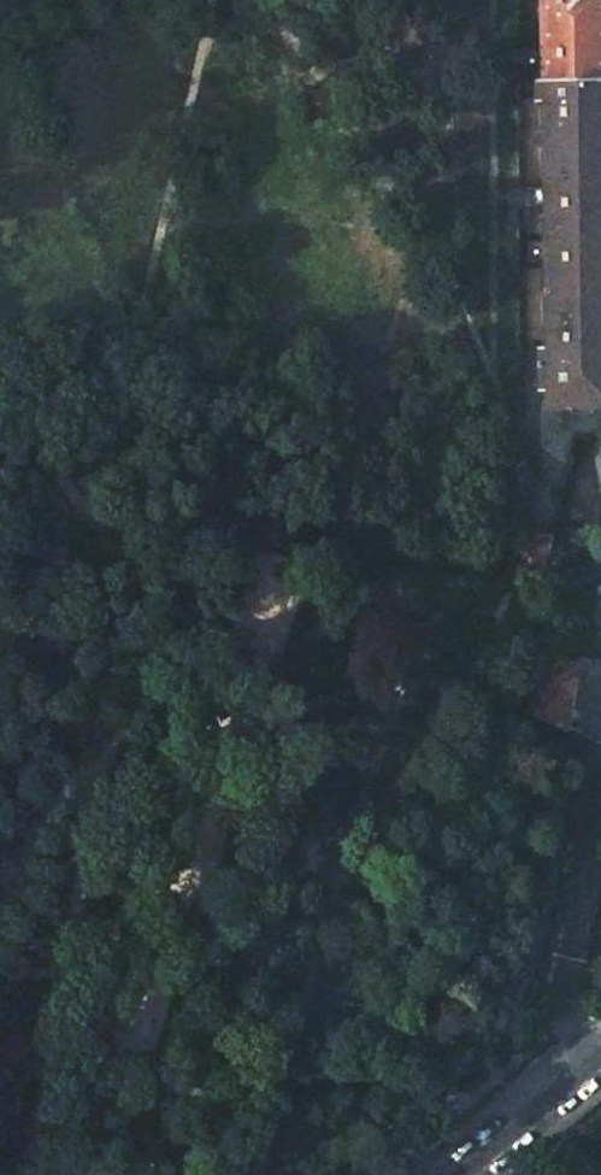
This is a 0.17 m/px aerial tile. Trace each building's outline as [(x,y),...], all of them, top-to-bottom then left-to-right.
[(544,55),(544,78),(537,79),(537,98),(545,98),(546,192),(547,250),(548,349),(540,350),(541,387),(548,387),(548,406),(561,405),(600,405),(600,0),(544,0),(544,55)] [(547,557),(552,535),(518,532),(513,533),(513,562),(513,570),(542,572),(547,557)] [(600,723),(600,661),(590,658),(578,655),(576,664),(545,656),(542,655),(531,711),(565,727),(574,678),(585,680),(576,732),(587,737),(598,742),(600,723)]
